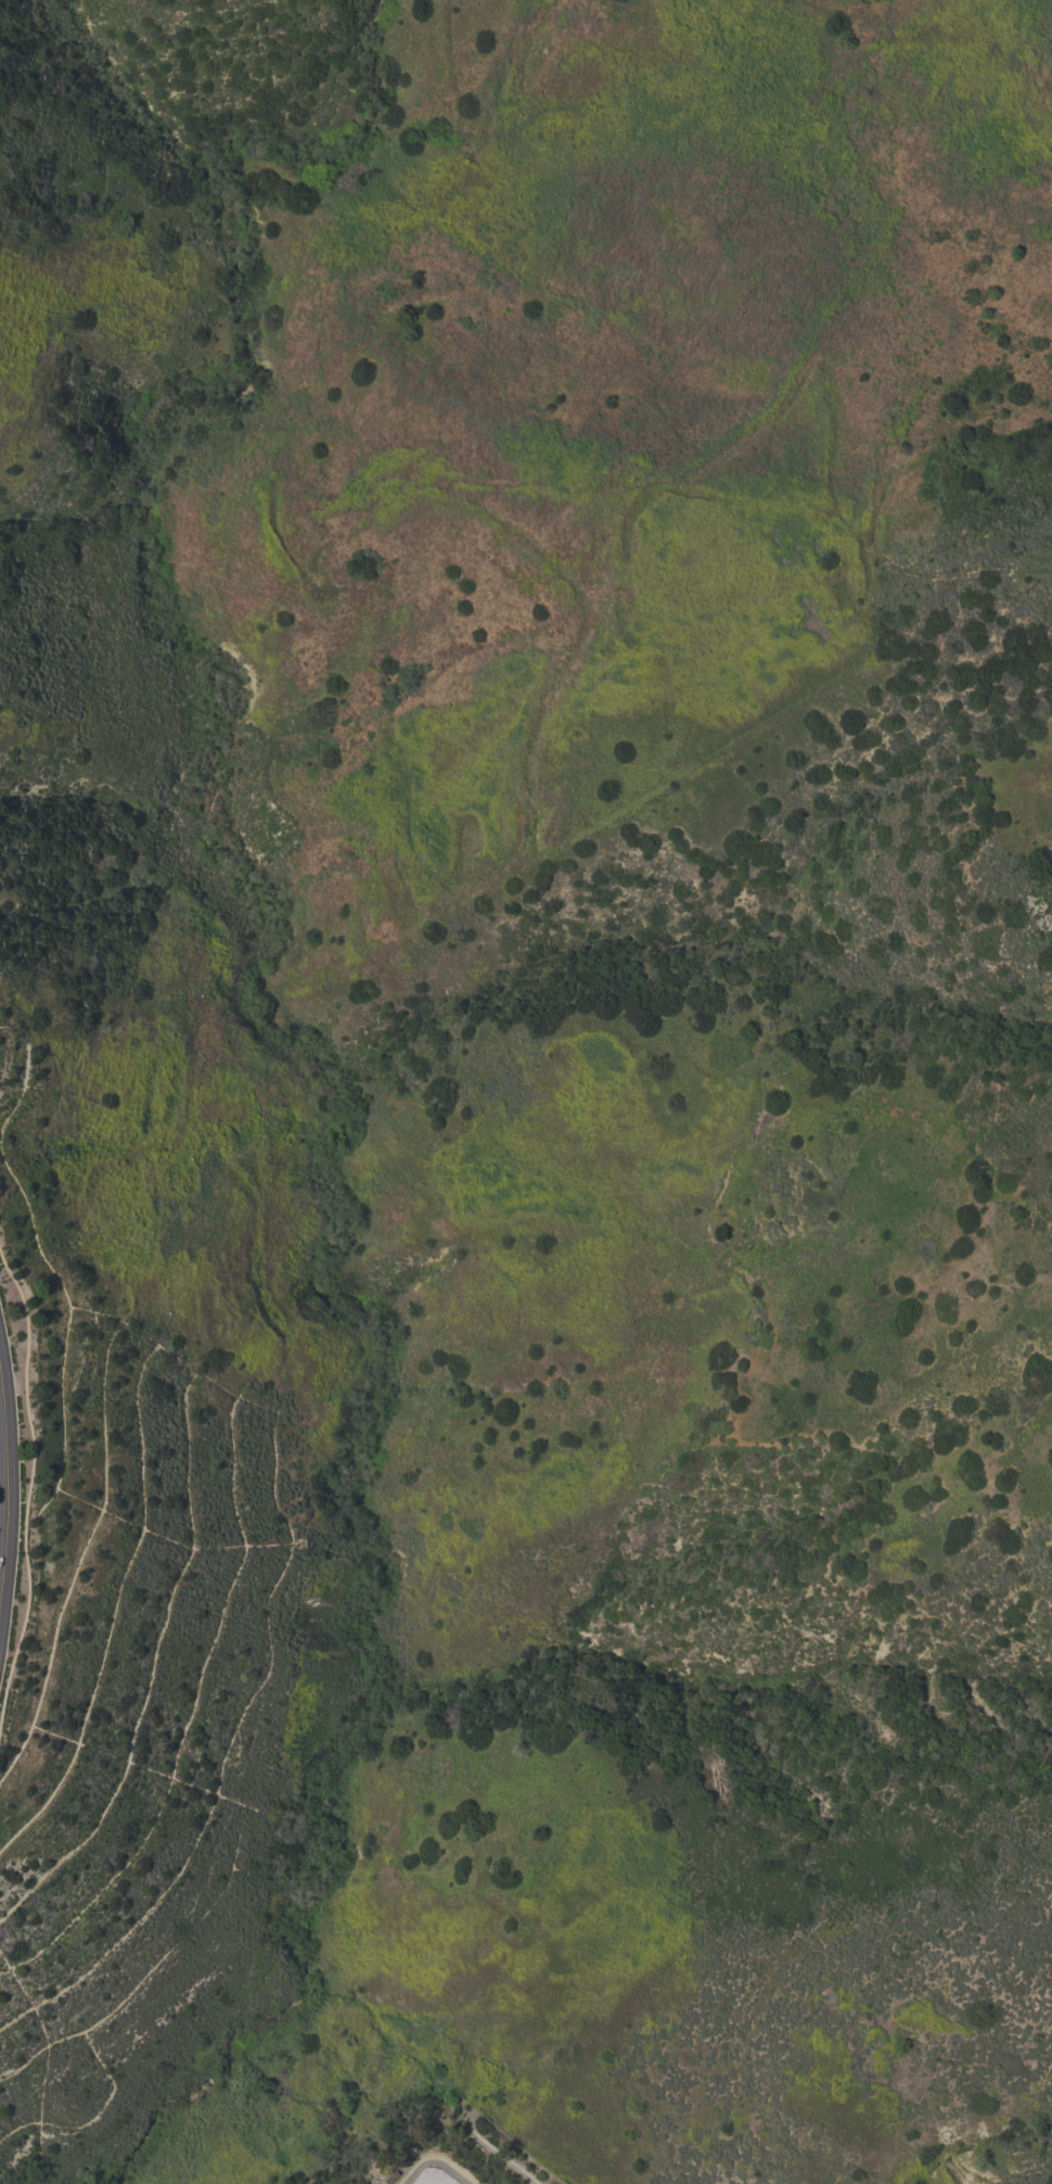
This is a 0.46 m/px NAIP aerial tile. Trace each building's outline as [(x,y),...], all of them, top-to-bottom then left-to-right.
[(438,2168),(459,2183),(411,2183),(422,2170),(426,2167),(431,2166),(435,2166),(438,2168)]
